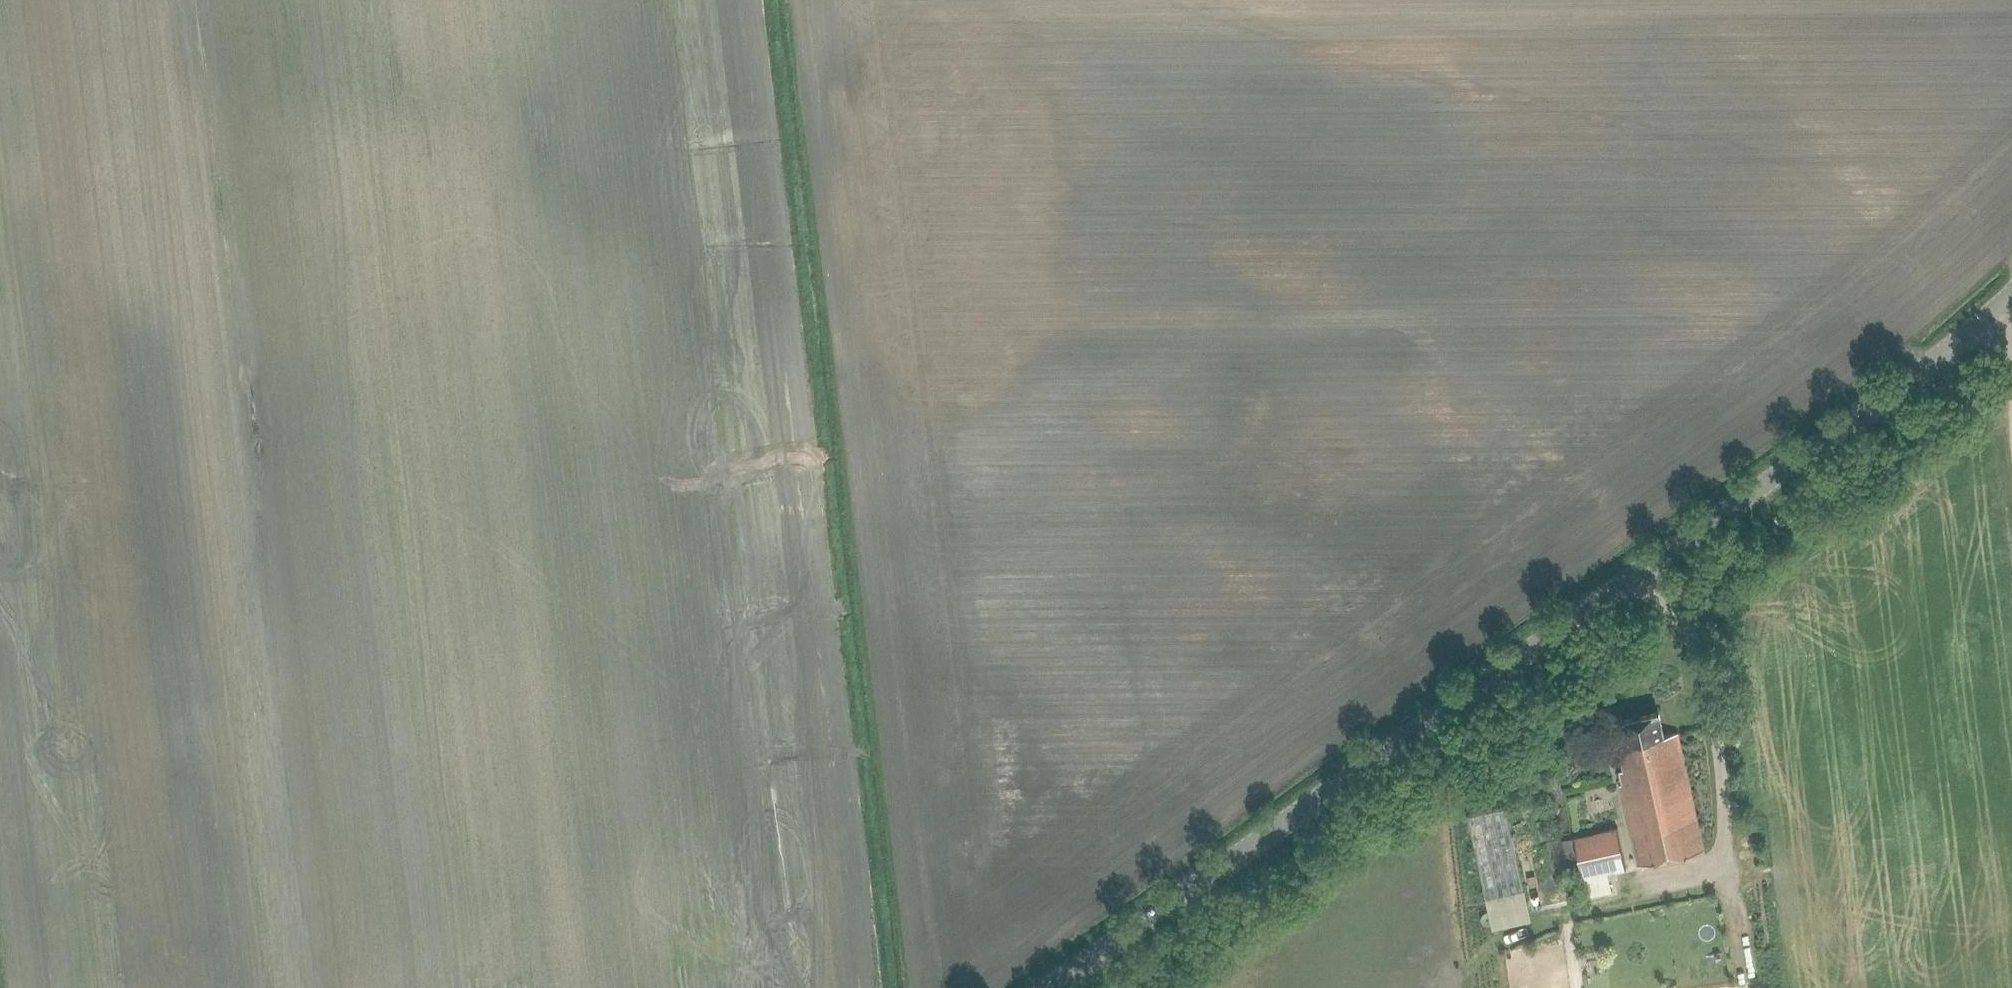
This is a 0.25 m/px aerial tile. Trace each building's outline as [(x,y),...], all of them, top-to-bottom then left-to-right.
[(1659,713),(1621,721),(1626,745),(1620,746),(1625,770),(1621,771),(1624,784),(1621,785),(1638,865),(1704,851),(1678,733),(1664,736),(1659,713)] [(1524,891),(1506,810),(1469,818),(1488,900),(1524,891)] [(1612,890),(1608,871),(1627,867),(1618,828),(1562,840),(1566,859),(1579,857),(1588,896),(1612,890)]
